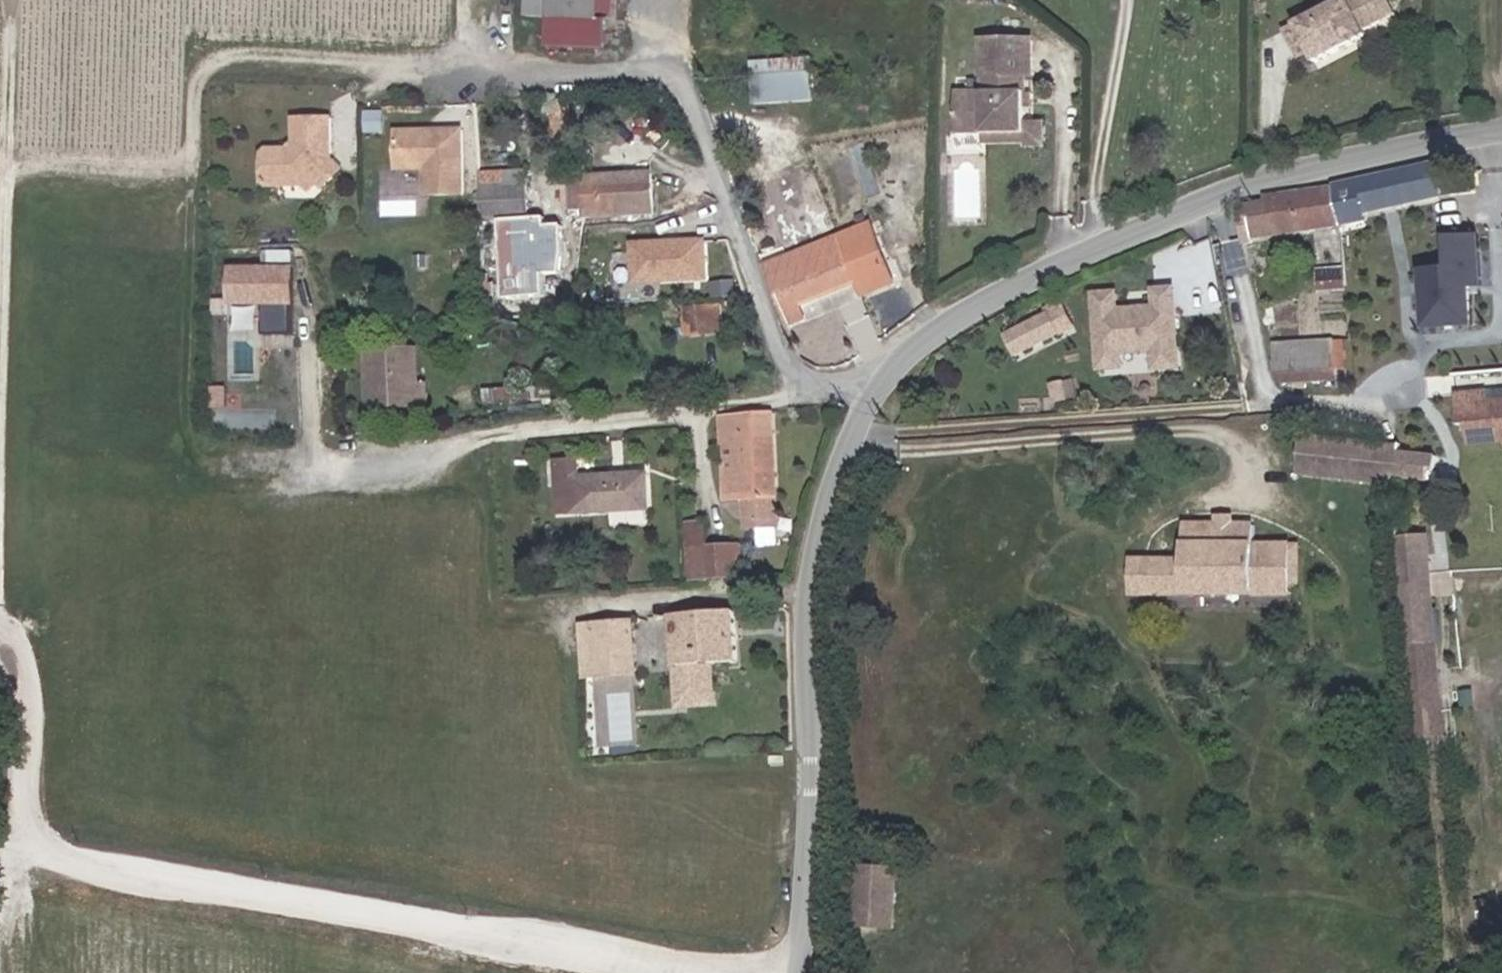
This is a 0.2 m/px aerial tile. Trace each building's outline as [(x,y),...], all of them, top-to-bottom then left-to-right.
[(542,46),(601,47),(602,16),(593,16),(593,9),(607,9),(607,0),(543,0),(542,46)] [(1306,57),(1313,69),(1319,78),(1370,50),(1367,46),(1383,36),(1366,4),(1287,47),(1295,63),(1306,57)] [(1009,45),(1008,79),(996,79),(995,97),(968,97),(967,137),(994,138),(1037,139),(1037,128),(1038,81),(1046,81),(1047,46),(1009,45)] [(1306,57),(1295,63),(1302,74),(1313,69),(1306,57)] [(798,121),(797,80),(741,81),(742,120),(798,121)] [(1037,139),(994,138),(994,148),(1037,149),(1036,152),(1055,152),(1056,128),(1037,128),(1037,139)] [(278,161),(278,174),(355,175),(348,171),(349,133),(314,133),(313,161),(278,161)] [(436,137),(405,139),(407,177),(436,174),(438,201),(476,198),(471,134),(453,135),(454,141),(443,142),(436,137)] [(536,171),(489,175),(493,221),(540,218),(536,171)] [(277,194),(352,191),(358,184),(355,175),(278,174),(277,194)] [(1411,180),(1414,207),(1445,203),(1443,174),(1411,180)] [(598,180),(604,219),(655,212),(650,176),(598,180)] [(1411,180),(1392,183),(1396,209),(1414,207),(1411,180)] [(1396,209),(1392,183),(1368,187),(1371,212),(1396,209)] [(569,208),(584,211),(588,188),(573,185),(569,208)] [(352,191),(277,194),(278,196),(320,195),(322,200),(329,200),(335,196),(349,195),(352,191)] [(1258,242),(1262,244),(1340,233),(1341,241),(1350,240),(1348,217),(1343,191),(1319,196),(1320,201),(1280,209),(1252,222),(1258,242)] [(509,294),(543,294),(543,270),(559,270),(558,224),(528,224),(528,223),(508,223),(509,294)] [(1430,261),(1430,315),(1441,315),(1474,314),(1476,281),(1483,281),(1484,235),(1458,234),(1457,263),(1447,263),(1430,261)] [(635,282),(712,282),(712,238),(635,237),(635,282)] [(821,271),(813,263),(775,281),(804,342),(818,332),(813,320),(859,298),(868,316),(898,302),(866,238),(823,259),(828,266),(821,271)] [(828,266),(823,259),(813,263),(821,271),(828,266)] [(235,264),(234,304),(268,304),(268,332),(299,332),(299,264),(235,264)] [(1330,271),(1329,285),(1339,288),(1340,272),(1330,271)] [(1124,287),(1094,289),(1100,371),(1156,367),(1156,370),(1187,368),(1181,283),(1155,285),(1156,302),(1125,304),(1124,287)] [(1066,300),(1005,331),(1018,356),(1079,326),(1066,300)] [(698,314),(699,340),(726,339),(725,313),(698,314)] [(1344,375),(1341,348),(1289,356),(1291,382),(1344,375)] [(423,356),(376,356),(377,394),(416,393),(416,407),(432,406),(432,392),(423,392),(423,356)] [(416,393),(377,394),(377,407),(416,407),(416,393)] [(1478,401),(1480,421),(1468,422),(1470,441),(1501,439),(1501,399),(1478,401)] [(1478,401),(1459,403),(1460,422),(1468,422),(1480,421),(1478,401)] [(785,528),(783,422),(728,426),(730,507),(745,509),(747,540),(763,538),(763,528),(785,528)] [(1345,479),(1349,443),(1313,439),(1309,475),(1345,479)] [(1364,481),(1369,445),(1349,443),(1345,479),(1364,481)] [(1412,449),(1369,445),(1364,481),(1404,485),(1406,480),(1415,481),(1413,455),(1412,449)] [(1447,458),(1413,455),(1415,481),(1443,484),(1447,458)] [(565,523),(661,518),(658,483),(585,488),(584,470),(563,472),(565,523)] [(1246,519),(1234,519),(1234,527),(1246,527),(1246,519)] [(1234,527),(1200,527),(1200,563),(1166,563),(1166,589),(1217,590),(1217,579),(1262,579),(1262,590),(1287,590),(1287,579),(1301,579),(1301,548),(1265,548),(1265,528),(1246,527),(1234,527)] [(763,528),(763,538),(786,538),(785,528),(763,528)] [(1405,592),(1437,593),(1438,534),(1406,534),(1405,592)] [(685,547),(688,599),(708,597),(706,546),(685,547)] [(1148,563),(1148,589),(1166,589),(1166,563),(1148,563)] [(737,564),(715,566),(716,597),(739,596),(737,564)] [(1262,579),(1217,579),(1217,590),(1262,590),(1262,579)] [(1301,579),(1287,579),(1287,590),(1301,590),(1301,579)] [(693,703),(730,700),(730,675),(757,674),(753,619),(690,624),(693,703)] [(612,633),(615,683),(652,681),(649,631),(612,633)] [(694,716),(730,714),(730,700),(693,703),(694,716)] [(863,863),(861,927),(901,928),(902,864),(863,863)]
